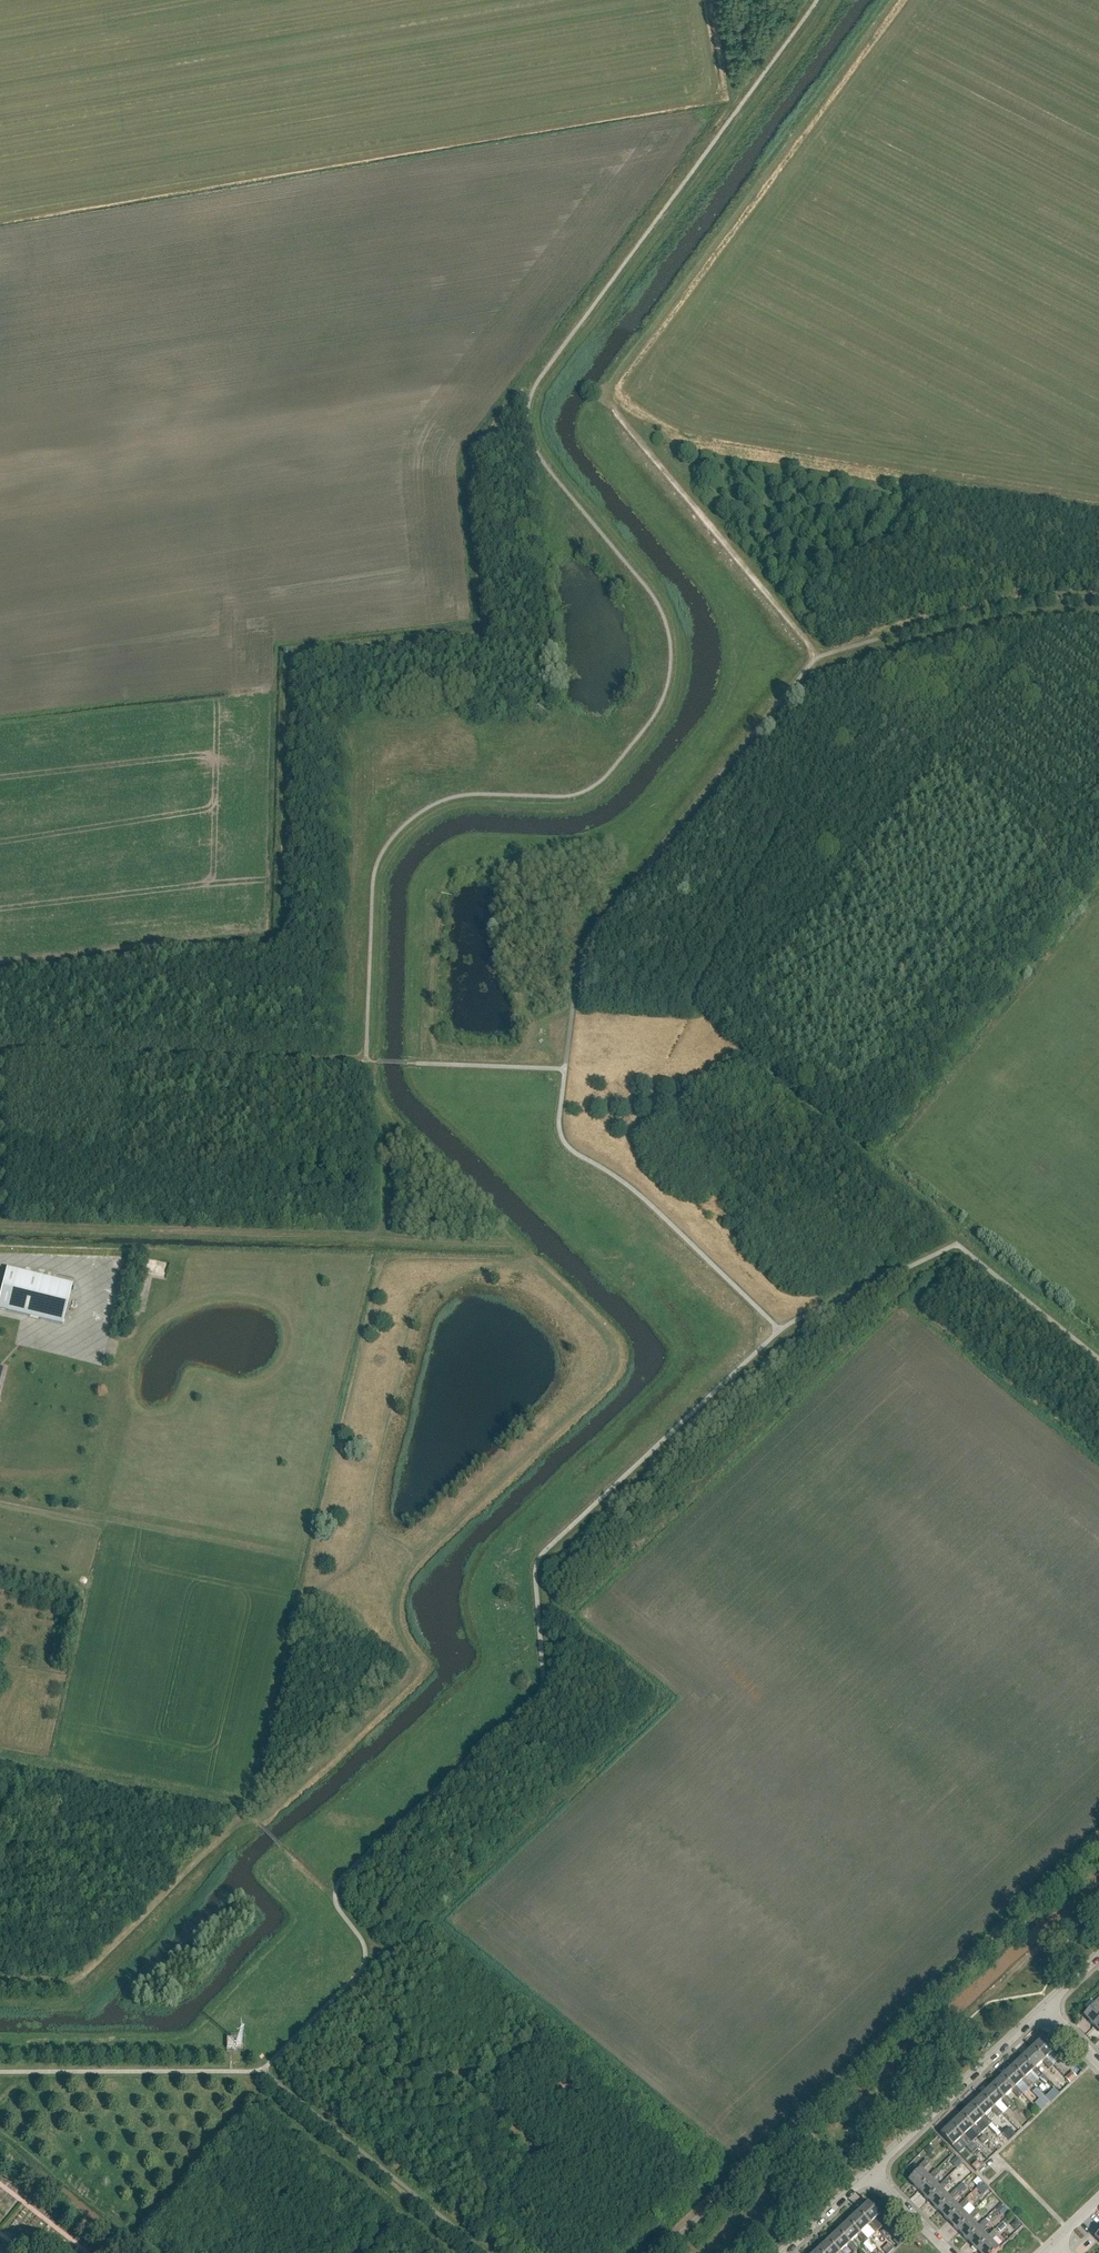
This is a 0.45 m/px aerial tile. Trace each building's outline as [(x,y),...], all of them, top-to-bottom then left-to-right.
[(72,1285),(7,1269),(0,1296),(0,1310),(63,1325),(72,1285)] [(1098,2021),(1098,2006),(1098,1998),(1095,2003),(1096,2004),(1088,2012),(1084,2016),(1094,2026),(1098,2021)] [(1045,2060),(1047,2058),(1053,2052),(1060,2059),(1064,2056),(1057,2048),(1055,2050),(1043,2038),(1033,2047),(1045,2060)] [(1054,2065),(1047,2058),(1045,2060),(1033,2047),(1023,2057),(1035,2070),(1037,2068),(1043,2062),(1050,2069),(1054,2065)] [(1043,2075),(1037,2068),(1035,2070),(1023,2057),(1013,2067),(1024,2079),(1026,2077),(1033,2071),(1039,2079),(1043,2075)] [(1033,2085),(1026,2077),(1024,2079),(1013,2067),(1002,2076),(1014,2089),(1016,2087),(1022,2081),(1029,2088),(1033,2085)] [(1072,2073),(1066,2079),(1070,2083),(1076,2077),(1072,2073)] [(1023,2094),(1016,2087),(1014,2089),(1002,2076),(992,2086),(1004,2098),(1006,2097),(1012,2091),(1019,2098),(1023,2094)] [(1013,2104),(1006,2097),(1004,2098),(992,2086),(982,2095),(994,2108),(996,2106),(1002,2100),(1009,2108),(1013,2104)] [(1037,2089),(1033,2092),(1046,2106),(1050,2103),(1037,2089)] [(1050,2102),(1055,2097),(1051,2092),(1046,2097),(1050,2102)] [(1003,2113),(996,2106),(994,2108),(982,2095),(972,2105),(984,2118),(986,2116),(992,2110),(999,2117),(1003,2113)] [(992,2123),(986,2116),(984,2118),(972,2105),(962,2115),(973,2127),(975,2125),(982,2133),(987,2128),(992,2123)] [(982,2133),(975,2125),(973,2127),(962,2115),(951,2124),(963,2137),(965,2135),(971,2129),(978,2136),(982,2133)] [(972,2142),(965,2135),(963,2137),(951,2124),(941,2134),(953,2147),(961,2139),(968,2146),(966,2147),(973,2154),(978,2149),(972,2143),(972,2142)] [(1002,2134),(999,2137),(1005,2145),(1009,2141),(1002,2134)] [(958,2157),(953,2162),(957,2166),(962,2162),(958,2157)] [(931,2179),(929,2177),(923,2171),(931,2164),(927,2160),(919,2167),(921,2169),(909,2181),(919,2191),(931,2179)] [(941,2189),(939,2187),(933,2181),(940,2174),(937,2170),(929,2177),(931,2179),(919,2191),(929,2201),(941,2189)] [(951,2199),(949,2197),(943,2191),(950,2184),(946,2180),(939,2187),(941,2189),(929,2201),(939,2211),(951,2199)] [(982,2183),(976,2189),(982,2194),(988,2188),(982,2183)] [(961,2209),(959,2207),(953,2201),(960,2194),(956,2190),(949,2197),(951,2199),(939,2211),(948,2221),(961,2209)] [(970,2219),(969,2217),(963,2211),(970,2204),(966,2200),(959,2207),(961,2209),(948,2221),(958,2231),(970,2219)] [(870,2225),(872,2223),(878,2217),(885,2224),(889,2220),(882,2213),(880,2214),(869,2202),(858,2212),(870,2225)] [(1004,2205),(998,2210),(1004,2216),(1009,2210),(1004,2205)] [(980,2229),(978,2227),(972,2221),(979,2214),(976,2210),(969,2217),(970,2219),(958,2231),(968,2241),(980,2229)] [(879,2230),(872,2223),(870,2225),(858,2212),(848,2222),(860,2234),(862,2232),(868,2226),(875,2234),(879,2230)] [(990,2239),(988,2237),(982,2231),(989,2224),(989,2223),(986,2220),(978,2227),(980,2229),(968,2241),(978,2251),(990,2239)] [(869,2240),(862,2232),(860,2234),(848,2222),(838,2231),(850,2244),(852,2242),(858,2236),(865,2243),(869,2240)] [(978,2251),(980,2252),(996,2252),(1000,2249),(992,2241),(999,2234),(995,2230),(988,2237),(990,2239),(978,2251)] [(852,2242),(850,2244),(838,2231),(828,2241),(839,2252),(840,2252),(842,2252),(848,2246),(855,2252),(859,2249),(852,2242)] [(828,2241),(818,2250),(820,2252),(839,2252),(828,2241)] [(880,2250),(883,2252),(890,2252),(893,2250),(887,2243),(880,2250)]
